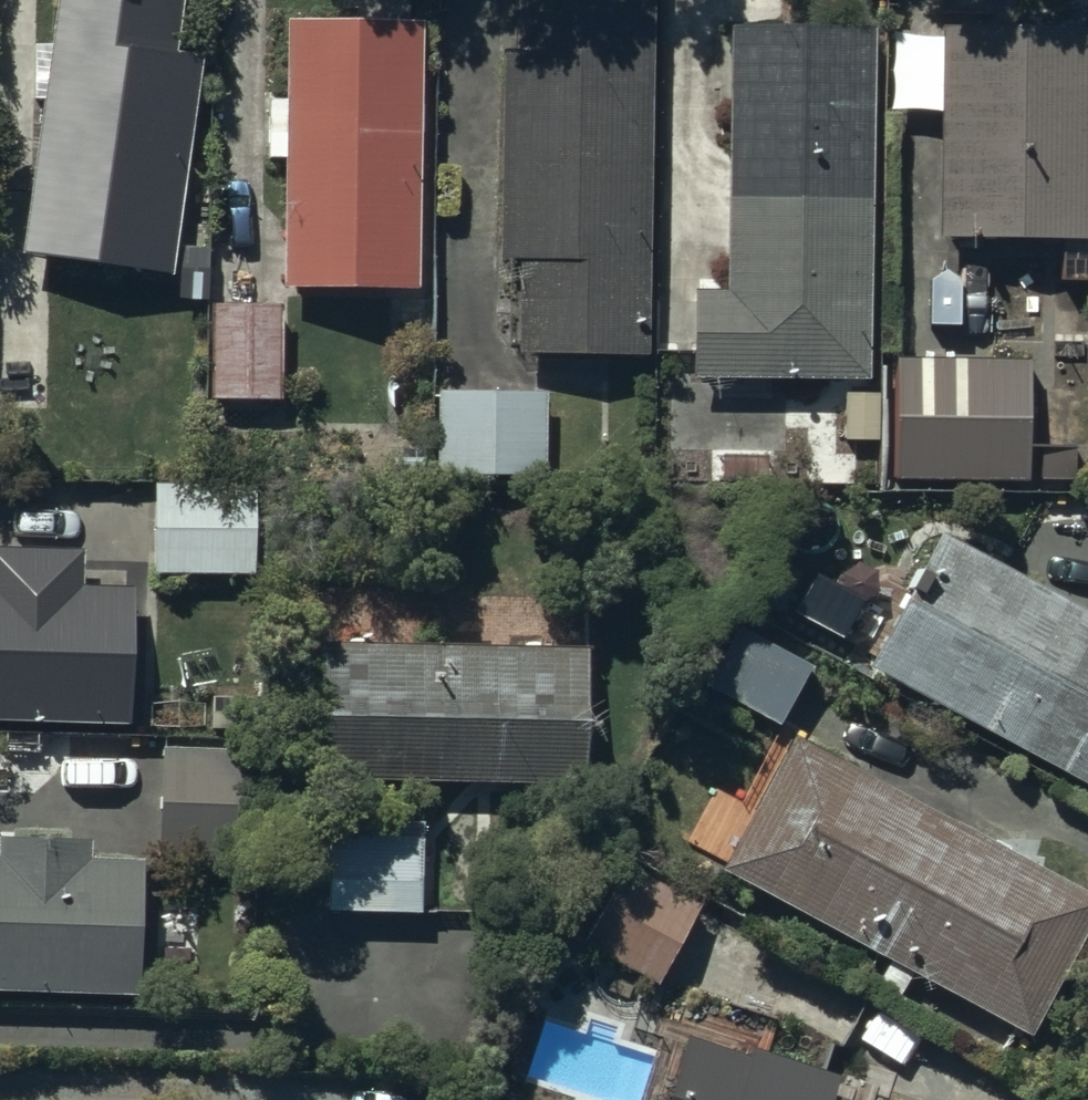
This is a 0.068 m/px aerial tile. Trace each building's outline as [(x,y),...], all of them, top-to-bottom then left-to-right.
[(20,258),(168,277),(197,58),(174,55),(182,0),(54,0),(20,258)] [(520,52),(500,52),(497,261),(517,261),(516,356),(645,358),(650,0),(521,0),(520,52)] [(420,25),(283,23),(282,100),(267,100),(266,162),(282,162),(280,290),(416,292),(420,25)] [(864,380),(870,31),(727,29),(723,294),(692,293),(691,377),(864,380)] [(938,31),(936,240),(1087,242),(1087,33),(938,31)] [(278,308),(209,307),(208,424),(243,425),(243,403),(277,403),(278,308)] [(1027,362),(893,361),(892,483),(1026,484),(1027,362)] [(543,393),(436,394),(436,477),(544,477),(543,393)] [(257,485),(150,485),(150,575),(257,575),(257,485)] [(937,537),(865,671),(1087,790),(1087,617),(937,537)] [(128,725),(131,592),(78,591),(79,554),(0,552),(0,722),(128,725)] [(778,729),(811,667),(735,627),(702,689),(778,729)] [(586,648),(307,644),(305,783),(584,787),(586,648)] [(791,739),(720,873),(750,889),(740,908),(768,923),(778,905),(1030,1039),(1087,930),(1087,896),(791,739)] [(244,752),(159,750),(157,861),(242,862),(244,752)] [(327,818),(327,914),(418,914),(418,818),(327,818)] [(135,997),(139,865),(87,864),(87,845),(0,842),(0,994),(135,997)] [(581,946),(656,987),(700,908),(624,867),(581,946)] [(688,1047),(677,1081),(672,1079),(665,1099),(841,1099),(832,1097),(839,1076),(751,1047),(745,1066),(688,1047)]
